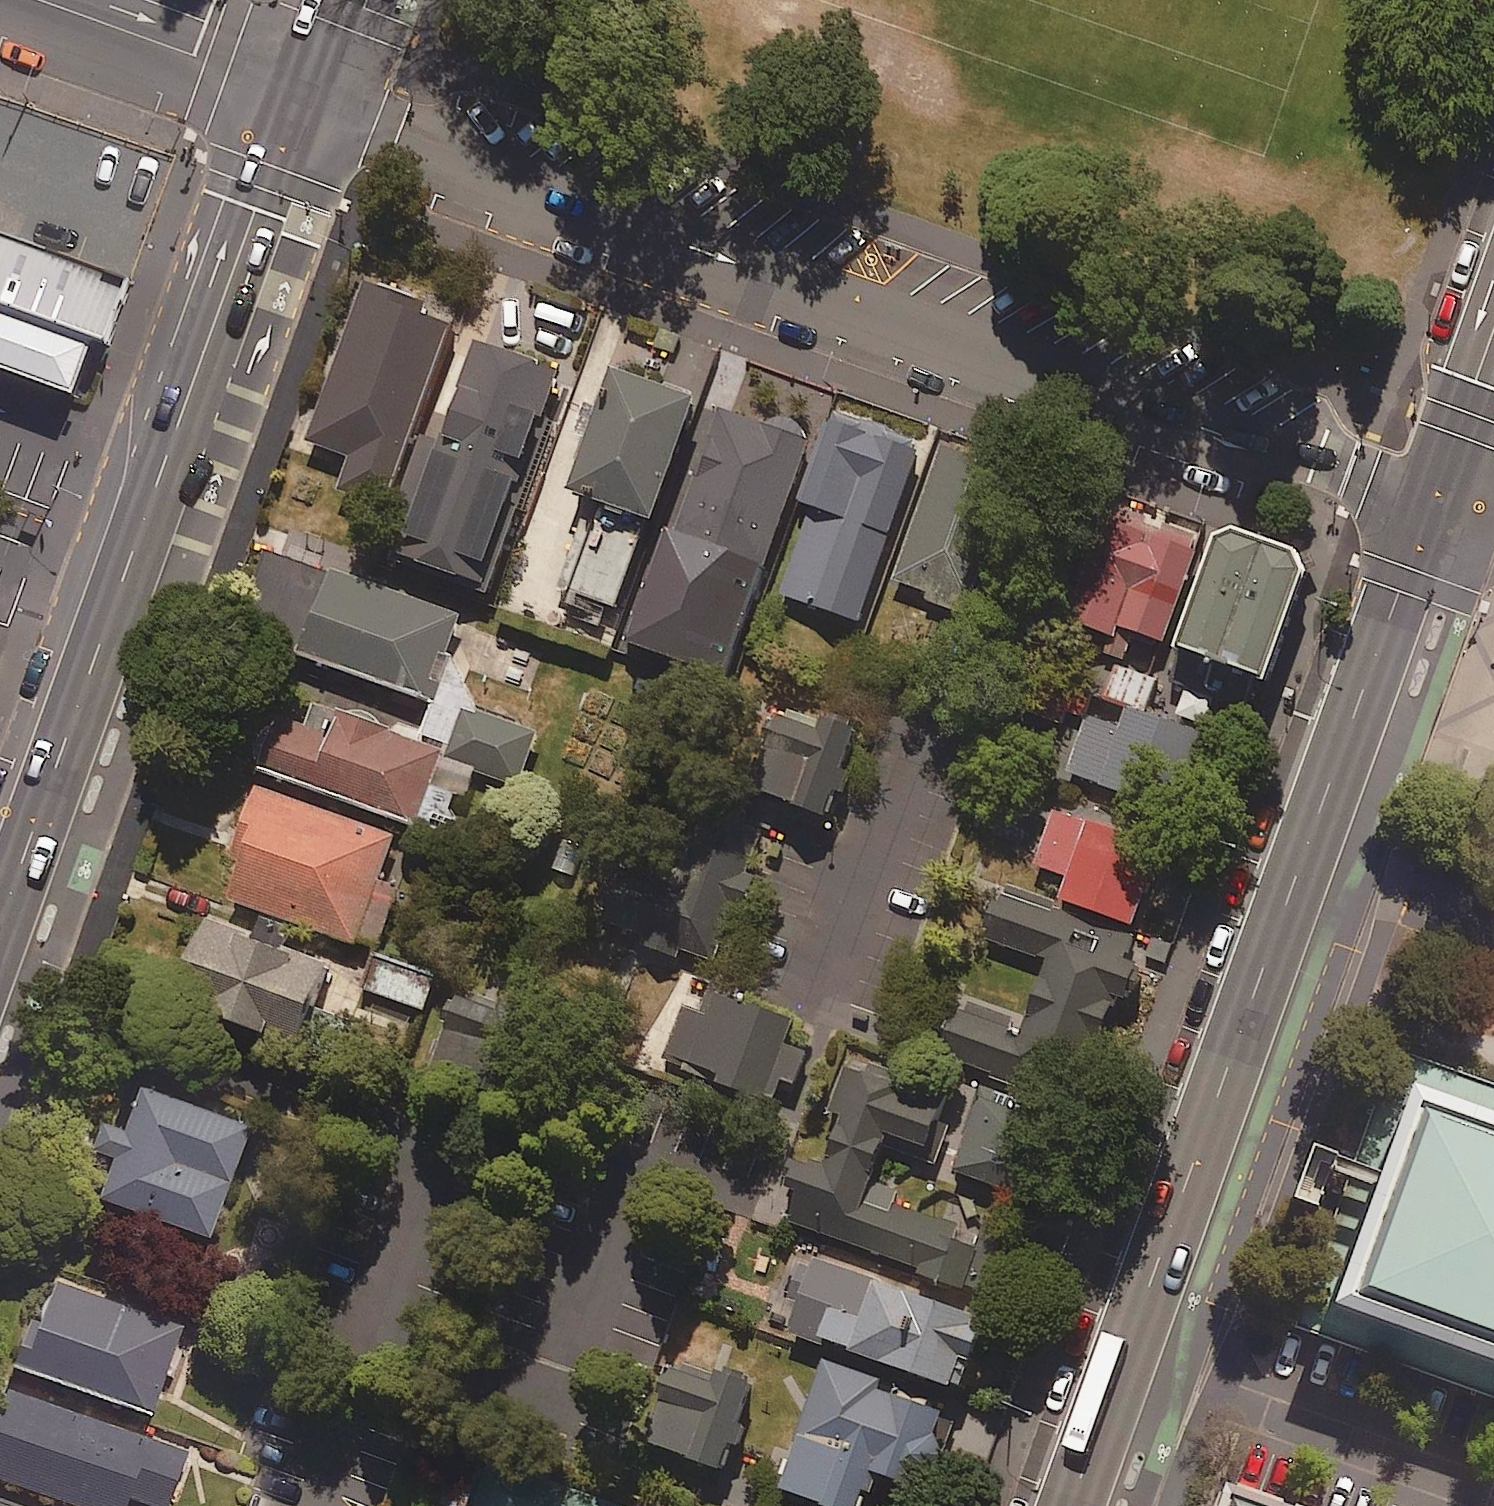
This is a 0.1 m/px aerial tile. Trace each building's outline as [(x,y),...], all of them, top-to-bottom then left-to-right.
[(128,279),(47,250),(17,239),(0,234),(0,302),(107,340),(128,279)] [(457,308),(367,277),(311,439),(354,454),(344,484),(391,500),(457,308)] [(0,305),(0,361),(72,387),(90,338),(0,305)] [(561,369),(482,339),(402,550),(481,580),(561,369)] [(698,395),(618,367),(576,486),(657,514),(698,395)] [(812,440),(725,407),(676,535),(762,568),(812,440)] [(923,441),(834,410),(803,500),(813,503),(782,591),(861,618),(923,441)] [(1022,464),(947,437),(893,585),(968,612),(1022,464)] [(1075,617),(1109,628),(1101,653),(1128,662),(1136,637),(1165,646),(1202,532),(1112,503),(1075,617)] [(644,528),(603,512),(575,588),(616,603),(644,528)] [(1322,551),(1236,520),(1185,663),(1271,693),(1322,551)] [(460,614),(332,568),(303,649),(431,695),(460,614)] [(674,601),(638,589),(619,646),(655,658),(674,601)] [(1129,704),(1147,711),(1158,678),(1109,661),(1097,694),(1129,704)] [(1047,671),(1031,712),(1061,724),(1067,709),(1083,716),(1093,689),(1047,671)] [(443,746),(287,690),(260,764),(416,820),(443,746)] [(828,813),(861,725),(775,693),(742,782),(828,813)] [(1147,711),(1129,704),(1123,721),(1092,710),(1071,771),(1142,795),(1157,751),(1202,767),(1214,734),(1147,711)] [(538,734),(469,706),(449,753),(518,782),(538,734)] [(396,834),(257,785),(233,854),(243,858),(229,896),(377,949),(400,886),(380,879),(396,834)] [(1163,834),(1058,800),(1038,863),(1072,874),(1064,897),(1136,920),(1163,834)] [(1141,939),(1001,888),(984,936),(1053,961),(1030,1023),(962,999),(943,1053),(1082,1103),(1141,939)] [(329,962),(209,915),(177,993),(298,1041),(329,962)] [(439,973),(386,953),(373,988),(426,1008),(439,973)] [(797,1019),(719,989),(691,1063),(777,1097),(783,1079),(795,1084),(809,1047),(789,1039),(797,1019)] [(515,1011),(462,994),(439,1064),(493,1081),(515,1011)] [(1388,1045),(1287,1325),(1493,1400),(1493,1081),(1388,1045)] [(994,1290),(1015,1234),(980,1221),(976,1232),(872,1193),(889,1146),(938,1164),(944,1147),(933,1142),(947,1105),(908,1090),(914,1075),(852,1052),(830,1113),(845,1118),(829,1160),(815,1154),(792,1215),(922,1263),(920,1270),(966,1287),(968,1280),(994,1290)] [(252,1124),(143,1085),(128,1126),(104,1118),(79,1186),(212,1234),(252,1124)] [(955,1169),(1031,1196),(1043,1162),(1020,1154),(1034,1116),(982,1097),(955,1169)] [(990,1311),(814,1254),(791,1326),(967,1382),(990,1311)] [(185,1320),(57,1275),(42,1319),(33,1316),(16,1363),(154,1411),(185,1320)] [(755,1376),(720,1364),(716,1375),(672,1361),(645,1442),(724,1469),(755,1376)] [(829,1362),(786,1483),(852,1505),(870,1505),(884,1466),(926,1480),(952,1406),(829,1362)] [(11,1388),(0,1420),(0,1476),(86,1505),(127,1505),(131,1494),(165,1505),(169,1505),(188,1449),(11,1388)] [(494,1457),(476,1505),(629,1505),(494,1457)] [(1224,1505),(1291,1505),(1231,1485),(1224,1505)]
